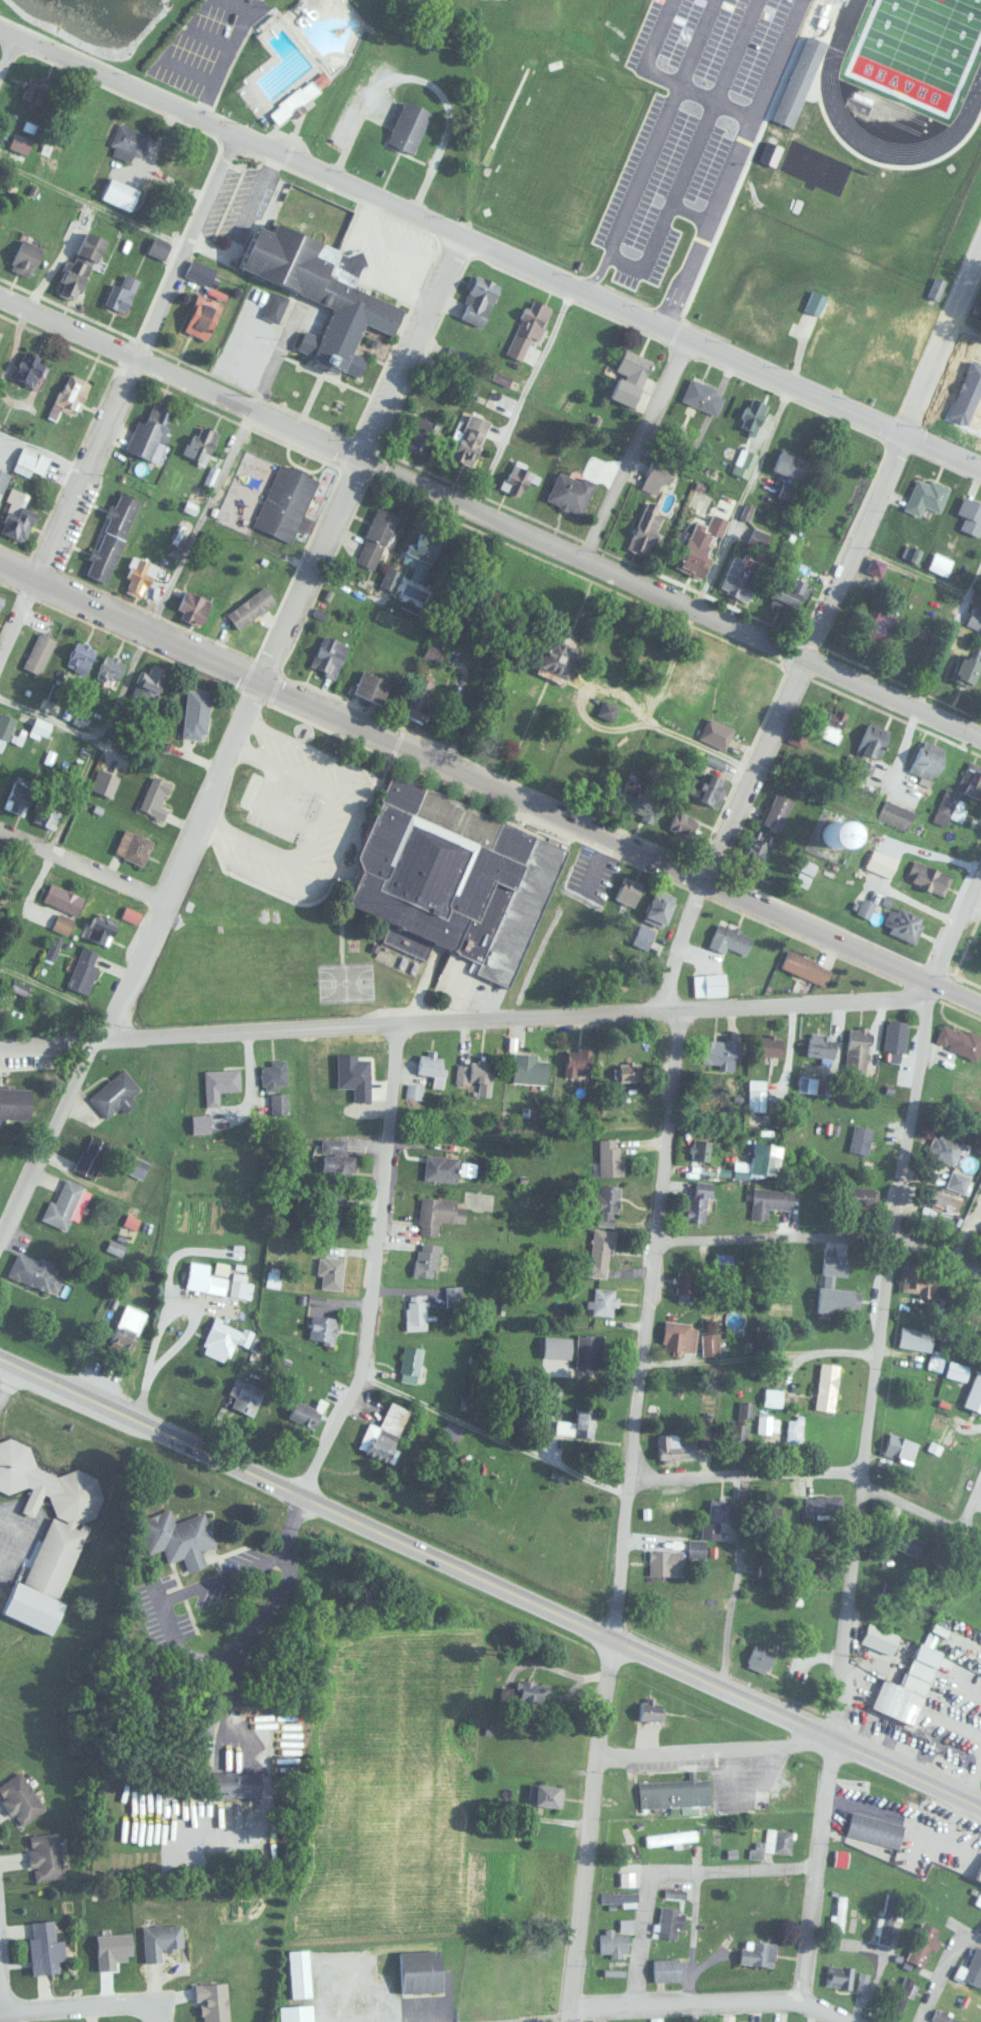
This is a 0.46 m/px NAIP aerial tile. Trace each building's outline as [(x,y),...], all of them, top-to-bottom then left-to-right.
[(312,63),(277,18),(257,33),(279,60),(254,80),(268,98),(312,63)] [(773,119),(794,127),(825,46),(804,38),(773,119)] [(20,96),(41,106),(51,84),(30,74),(20,96)] [(415,153),(431,110),(404,99),(387,142),(415,153)] [(107,152),(138,162),(148,132),(117,122),(107,152)] [(774,165),(782,145),(767,140),(760,159),(774,165)] [(141,189),(110,175),(100,198),(131,211),(141,189)] [(336,303),(324,336),(304,328),(296,351),(361,376),(368,356),(355,352),(366,322),(397,334),(407,307),(355,287),(366,256),(279,223),(277,230),(258,223),(241,268),(336,303)] [(80,298),(107,238),(86,228),(59,289),(80,298)] [(9,267),(30,277),(45,248),(23,237),(9,267)] [(104,304),(126,312),(138,279),(116,271),(104,304)] [(457,315),(483,327),(503,285),(477,273),(457,315)] [(926,293),(937,298),(946,280),(935,275),(926,293)] [(225,291),(199,284),(185,332),(211,339),(225,291)] [(290,297),(273,289),(261,315),(279,323),(290,297)] [(827,296),(813,289),(804,307),(818,314),(827,296)] [(503,359),(520,366),(544,311),(527,304),(503,359)] [(267,341),(235,329),(227,350),(259,362),(267,341)] [(36,388),(50,361),(25,348),(11,375),(36,388)] [(457,359),(460,360),(463,352),(449,348),(447,357),(456,360),(457,359)] [(616,371),(621,372),(611,397),(636,406),(654,360),(624,348),(616,371)] [(79,415),(92,382),(66,371),(48,416),(56,419),(61,407),(79,415)] [(680,400),(715,415),(725,392),(690,377),(680,400)] [(951,414),(969,421),(980,390),(962,383),(951,414)] [(739,424),(756,432),(770,403),(753,395),(739,424)] [(125,449),(154,461),(174,411),(152,402),(144,422),(137,419),(125,449)] [(490,419),(468,412),(453,458),(475,465),(490,419)] [(429,451),(440,425),(416,414),(404,440),(429,451)] [(182,451),(205,463),(219,434),(197,422),(182,451)] [(33,470),(43,474),(50,457),(23,445),(12,469),(30,477),(33,470)] [(746,477),(757,454),(739,446),(728,468),(746,477)] [(772,467),(804,481),(812,461),(781,447),(772,467)] [(531,495),(542,473),(513,459),(502,481),(531,495)] [(643,483),(665,493),(676,469),(653,459),(643,483)] [(254,526),(294,541),(317,477),(277,462),(254,526)] [(9,472),(0,469),(0,497),(9,472)] [(558,469),(546,501),(583,514),(594,483),(558,469)] [(924,506),(939,512),(949,489),(918,475),(903,509),(919,516),(924,506)] [(794,501),(799,485),(783,480),(778,496),(794,501)] [(37,511),(24,506),(29,494),(12,487),(0,515),(0,532),(25,542),(37,511)] [(110,583),(138,498),(116,491),(87,575),(110,583)] [(980,530),(980,502),(962,495),(955,513),(965,517),(961,528),(979,535),(980,530)] [(376,570),(398,515),(378,506),(355,561),(376,570)] [(627,547),(650,557),(667,515),(644,506),(627,547)] [(430,574),(442,540),(415,530),(402,564),(430,574)] [(718,540),(696,531),(681,569),(703,578),(718,540)] [(763,562),(733,551),(719,591),(750,601),(763,562)] [(159,565),(134,554),(120,586),(144,597),(159,565)] [(401,570),(386,565),(379,585),(394,590),(401,570)] [(798,612),(807,586),(779,576),(769,602),(798,612)] [(394,600),(410,607),(418,590),(402,582),(394,600)] [(221,611),(260,584),(275,604),(236,631),(221,611)] [(174,611),(200,626),(213,603),(187,588),(174,611)] [(972,606),(967,624),(980,628),(980,609),(972,606)] [(894,617),(871,608),(862,628),(885,638),(894,617)] [(59,658),(69,632),(51,625),(41,651),(59,658)] [(42,676),(55,639),(36,633),(23,670),(42,676)] [(310,667),(335,678),(350,644),(324,633),(310,667)] [(566,681),(583,651),(557,637),(541,667),(566,681)] [(97,648),(75,641),(67,666),(89,673),(97,648)] [(980,669),(980,660),(961,651),(951,674),(975,684),(980,669)] [(95,675),(117,685),(127,662),(105,652),(95,675)] [(153,704),(168,669),(146,660),(131,695),(153,704)] [(382,704),(392,682),(364,668),(354,690),(382,704)] [(211,691),(187,689),(182,737),(206,739),(211,691)] [(435,697),(416,689),(406,713),(425,721),(435,697)] [(598,714),(615,721),(622,707),(605,700),(598,714)] [(817,733),(836,741),(849,713),(830,705),(817,733)] [(22,720),(1,710),(0,712),(0,738),(12,743),(22,720)] [(50,723),(36,716),(28,733),(41,740),(50,723)] [(725,750),(734,728),(708,716),(698,738),(725,750)] [(856,748),(881,758),(892,731),(867,721),(856,748)] [(787,741),(800,746),(807,731),(794,725),(787,741)] [(935,782),(948,750),(922,738),(908,770),(935,782)] [(980,794),(980,766),(970,761),(957,787),(979,798),(980,794)] [(97,767),(120,777),(110,803),(86,793),(97,767)] [(699,801),(722,805),(727,777),(704,773),(699,801)] [(172,782),(150,775),(139,810),(164,819),(167,808),(156,804),(159,793),(168,796),(172,782)] [(568,844),(395,776),(345,902),(390,920),(382,942),(425,959),(432,943),(481,962),(476,974),(511,988),(568,844)] [(2,807),(24,815),(35,788),(12,779),(2,807)] [(662,800),(624,785),(616,804),(655,819),(662,800)] [(931,820),(947,828),(952,816),(960,820),(969,800),(947,789),(931,820)] [(781,831),(794,800),(776,792),(762,822),(781,831)] [(52,829),(63,807),(41,796),(30,818),(52,829)] [(916,811),(885,798),(877,817),(908,830),(916,811)] [(699,826),(692,810),(677,817),(684,832),(699,826)] [(830,821),(828,842),(849,845),(852,823),(830,821)] [(154,840),(125,827),(114,853),(143,865),(154,840)] [(770,842),(753,838),(748,859),(765,862),(770,842)] [(893,878),(900,859),(874,849),(867,868),(893,878)] [(905,878),(942,896),(952,876),(915,858),(905,878)] [(645,883),(623,875),(614,899),(637,907),(645,883)] [(76,914),(83,897),(50,883),(43,900),(76,914)] [(679,898),(660,890),(649,917),(668,924),(679,898)] [(857,912),(869,918),(875,904),(864,899),(857,912)] [(927,919),(893,904),(882,927),(916,943),(927,919)] [(66,935),(74,920),(57,911),(49,926),(66,935)] [(85,935),(107,946),(118,926),(96,914),(85,935)] [(754,938),(719,922),(708,945),(724,952),(727,946),(746,955),(754,938)] [(99,952),(82,945),(65,985),(87,995),(99,967),(93,965),(99,952)] [(825,986),(833,968),(788,949),(781,967),(825,986)] [(694,974),(694,996),(726,996),(726,974),(694,974)] [(909,1022),(888,1017),(882,1046),(903,1051),(909,1022)] [(980,1052),(980,1034),(943,1021),(935,1042),(979,1058),(980,1052)] [(866,1074),(868,1025),(847,1025),(845,1073),(866,1074)] [(806,1056),(837,1058),(837,1045),(828,1045),(828,1032),(808,1031),(806,1056)] [(761,1054),(784,1054),(784,1035),(761,1035),(761,1054)] [(737,1067),(739,1041),(701,1038),(699,1064),(737,1067)] [(577,1069),(589,1071),(592,1049),(566,1046),(562,1075),(576,1076),(577,1069)] [(419,1050),(417,1072),(431,1074),(429,1087),(441,1088),(445,1058),(436,1057),(437,1052),(419,1050)] [(547,1083),(547,1053),(512,1053),(512,1083),(547,1083)] [(270,1065),(260,1065),(260,1085),(286,1085),(286,1059),(270,1059),(270,1065)] [(490,1096),(493,1063),(457,1059),(454,1081),(478,1083),(477,1095),(490,1096)] [(620,1080),(646,1078),(645,1060),(619,1061),(620,1080)] [(346,1087),(346,1077),(357,1077),(357,1061),(333,1061),(333,1087),(346,1087)] [(105,1117),(119,1106),(124,1112),(136,1102),(130,1096),(140,1088),(122,1067),(87,1097),(105,1117)] [(204,1068),(204,1106),(218,1106),(218,1091),(239,1091),(239,1068),(204,1068)] [(804,1071),(835,1077),(831,1094),(801,1088),(804,1071)] [(764,1082),(748,1082),(748,1111),(764,1111),(764,1082)] [(32,1123),(33,1088),(0,1087),(0,1122),(32,1123)] [(268,1093),(268,1116),(287,1116),(287,1093),(268,1093)] [(209,1133),(209,1114),(191,1114),(191,1133),(209,1133)] [(871,1126),(852,1123),(848,1150),(868,1153),(871,1126)] [(74,1168),(94,1178),(110,1141),(90,1132),(74,1168)] [(929,1152),(956,1162),(963,1143),(936,1133),(929,1152)] [(621,1137),(597,1138),(599,1175),(623,1173),(621,1137)] [(710,1138),(690,1138),(690,1159),(710,1159),(710,1138)] [(778,1174),(780,1153),(753,1150),(751,1171),(778,1174)] [(354,1179),(354,1152),(322,1152),(322,1179),(354,1179)] [(123,1168),(142,1178),(150,1162),(131,1153),(123,1168)] [(455,1182),(458,1157),(424,1153),(422,1178),(455,1182)] [(860,1171),(871,1172),(872,1161),(861,1160),(860,1171)] [(963,1192),(970,1176),(953,1168),(946,1184),(963,1192)] [(66,1229),(85,1184),(64,1176),(54,1201),(48,1198),(40,1218),(66,1229)] [(707,1220),(710,1181),(691,1179),(688,1219),(707,1220)] [(595,1222),(616,1224),(619,1184),(599,1182),(595,1222)] [(768,1218),(769,1207),(792,1208),(793,1189),(752,1187),(750,1218),(768,1218)] [(438,1235),(439,1220),(465,1222),(466,1206),(456,1205),(457,1198),(420,1195),(417,1233),(438,1235)] [(613,1229),(592,1227),(587,1274),(608,1276),(613,1229)] [(435,1277),(439,1243),(417,1241),(413,1274),(435,1277)] [(56,1291),(62,1272),(51,1269),(53,1262),(15,1250),(7,1276),(56,1291)] [(343,1255),(318,1255),(318,1274),(322,1274),(322,1287),(343,1287),(343,1255)] [(224,1293),(228,1275),(208,1272),(210,1262),(190,1258),(185,1286),(224,1293)] [(935,1296),(937,1277),(926,1276),(928,1265),(903,1263),(900,1292),(935,1296)] [(676,1292),(696,1292),(696,1269),(676,1269),(676,1292)] [(246,1280),(246,1271),(230,1271),(230,1296),(251,1296),(251,1280),(246,1280)] [(617,1287),(592,1286),(591,1314),(616,1315),(617,1287)] [(822,1308),(859,1309),(860,1287),(823,1286),(822,1308)] [(405,1328),(425,1328),(425,1294),(405,1294),(405,1328)] [(148,1312),(126,1302),(108,1341),(129,1351),(148,1312)] [(336,1342),(338,1315),(311,1313),(309,1340),(336,1342)] [(214,1317),(200,1349),(226,1361),(235,1341),(244,1345),(250,1332),(214,1317)] [(698,1351),(698,1354),(719,1354),(719,1331),(698,1331),(698,1321),(664,1320),(663,1350),(698,1351)] [(935,1329),(900,1324),(897,1345),(932,1350),(935,1329)] [(605,1333),(579,1333),(579,1360),(605,1360),(605,1333)] [(400,1379),(420,1380),(423,1345),(403,1343),(400,1379)] [(815,1407),(835,1409),(840,1363),(820,1361),(815,1407)] [(978,1367),(964,1404),(980,1410),(980,1368),(978,1367)] [(227,1393),(235,1396),(230,1406),(253,1416),(264,1389),(234,1377),(227,1393)] [(781,1405),(782,1388),(764,1387),(763,1404),(781,1405)] [(326,1400),(319,1397),(316,1406),(297,1399),(290,1418),(316,1428),(326,1400)] [(391,1461),(413,1408),(390,1399),(380,1424),(370,1420),(358,1448),(391,1461)] [(748,1431),(753,1400),(739,1399),(735,1429),(748,1431)] [(556,1418),(555,1434),(593,1435),(594,1409),(575,1408),(575,1419),(556,1418)] [(785,1414),(785,1445),(803,1445),(803,1414),(785,1414)] [(778,1433),(778,1415),(756,1415),(756,1433),(778,1433)] [(912,1463),(919,1440),(889,1430),(882,1452),(912,1463)] [(657,1432),(657,1459),(683,1459),(683,1432),(657,1432)] [(66,1602),(60,1600),(85,1528),(85,1527),(72,1523),(94,1517),(101,1497),(95,1475),(76,1468),(57,1474),(35,1466),(29,1443),(10,1437),(0,1439),(0,1488),(8,1491),(28,1486),(30,1486),(23,1510),(35,1514),(41,1495),(49,1498),(51,1506),(25,1579),(18,1577),(5,1614),(55,1632),(66,1602)] [(805,1512),(843,1512),(843,1495),(805,1495),(805,1512)] [(709,1517),(736,1517),(736,1497),(709,1497),(709,1517)] [(762,1507),(765,1521),(782,1517),(778,1503),(762,1507)] [(215,1544),(204,1511),(173,1521),(169,1509),(139,1519),(149,1551),(163,1547),(168,1561),(183,1556),(187,1570),(206,1565),(201,1549),(215,1544)] [(702,1538),(688,1538),(688,1556),(706,1556),(706,1537),(719,1537),(719,1519),(702,1519),(702,1538)] [(890,1543),(920,1557),(927,1540),(897,1527),(890,1543)] [(649,1574),(682,1574),(682,1549),(649,1549),(649,1574)] [(827,1575),(827,1556),(808,1556),(808,1575),(827,1575)] [(859,1648),(885,1651),(889,1624),(862,1621),(859,1648)] [(767,1673),(777,1653),(753,1641),(743,1661),(767,1673)] [(942,1650),(919,1642),(905,1684),(883,1676),(873,1706),(918,1721),(942,1650)] [(520,1700),(550,1700),(550,1680),(520,1680),(520,1700)] [(666,1701),(639,1700),(638,1721),(665,1722),(666,1701)] [(263,1794),(262,1770),(222,1772),(223,1796),(263,1794)] [(45,1809),(20,1771),(0,1785),(0,1798),(19,1826),(45,1809)] [(638,1780),(639,1807),(710,1804),(709,1778),(638,1780)] [(562,1783),(531,1784),(532,1805),(564,1803),(562,1783)] [(846,1833),(901,1847),(906,1824),(852,1810),(846,1833)] [(763,1852),(792,1852),(792,1829),(764,1828),(763,1852)] [(696,1829),(644,1833),(645,1846),(678,1843),(678,1842),(697,1841),(696,1829)] [(63,1877),(58,1831),(27,1835),(32,1881),(63,1877)] [(634,1902),(634,1892),(600,1892),(600,1902),(634,1902)] [(844,1930),(847,1895),(836,1894),(832,1929),(844,1930)] [(895,1895),(882,1894),(877,1941),(890,1943),(895,1895)] [(658,1936),(679,1936),(679,1911),(658,1911),(658,1936)] [(29,1938),(34,1975),(60,1971),(59,1960),(67,1959),(64,1938),(56,1939),(54,1919),(32,1922),(34,1937),(29,1938)] [(144,1962),(163,1961),(162,1949),(183,1948),(182,1923),(143,1925),(144,1962)] [(599,1930),(599,1952),(629,1952),(629,1932),(614,1932),(614,1930),(599,1930)] [(923,1967),(935,1940),(927,1936),(924,1943),(913,1938),(904,1958),(923,1967)] [(777,1943),(744,1938),(740,1961),(774,1967),(777,1943)] [(977,1945),(966,1967),(960,1964),(956,1973),(980,1986),(980,1947),(977,1945)] [(312,1996),(311,1949),(289,1950),(291,1997),(312,1996)] [(444,1950),(401,1950),(401,1991),(444,1991),(444,1950)] [(652,1980),(681,1980),(681,1958),(652,1958),(652,1980)] [(853,1966),(826,1964),(825,1985),(852,1987),(853,1966)] [(869,1972),(858,1972),(858,1991),(869,1991),(869,1972)] [(916,1980),(905,1974),(885,2016),(896,2021),(916,1980)] [(196,2001),(200,2001),(201,2021),(229,2020),(227,1982),(194,1984),(196,2001)] [(314,2004),(280,2005),(281,2021),(315,2021),(314,2004)] [(936,2008),(930,2019),(936,2021),(964,2021),(936,2008)]
